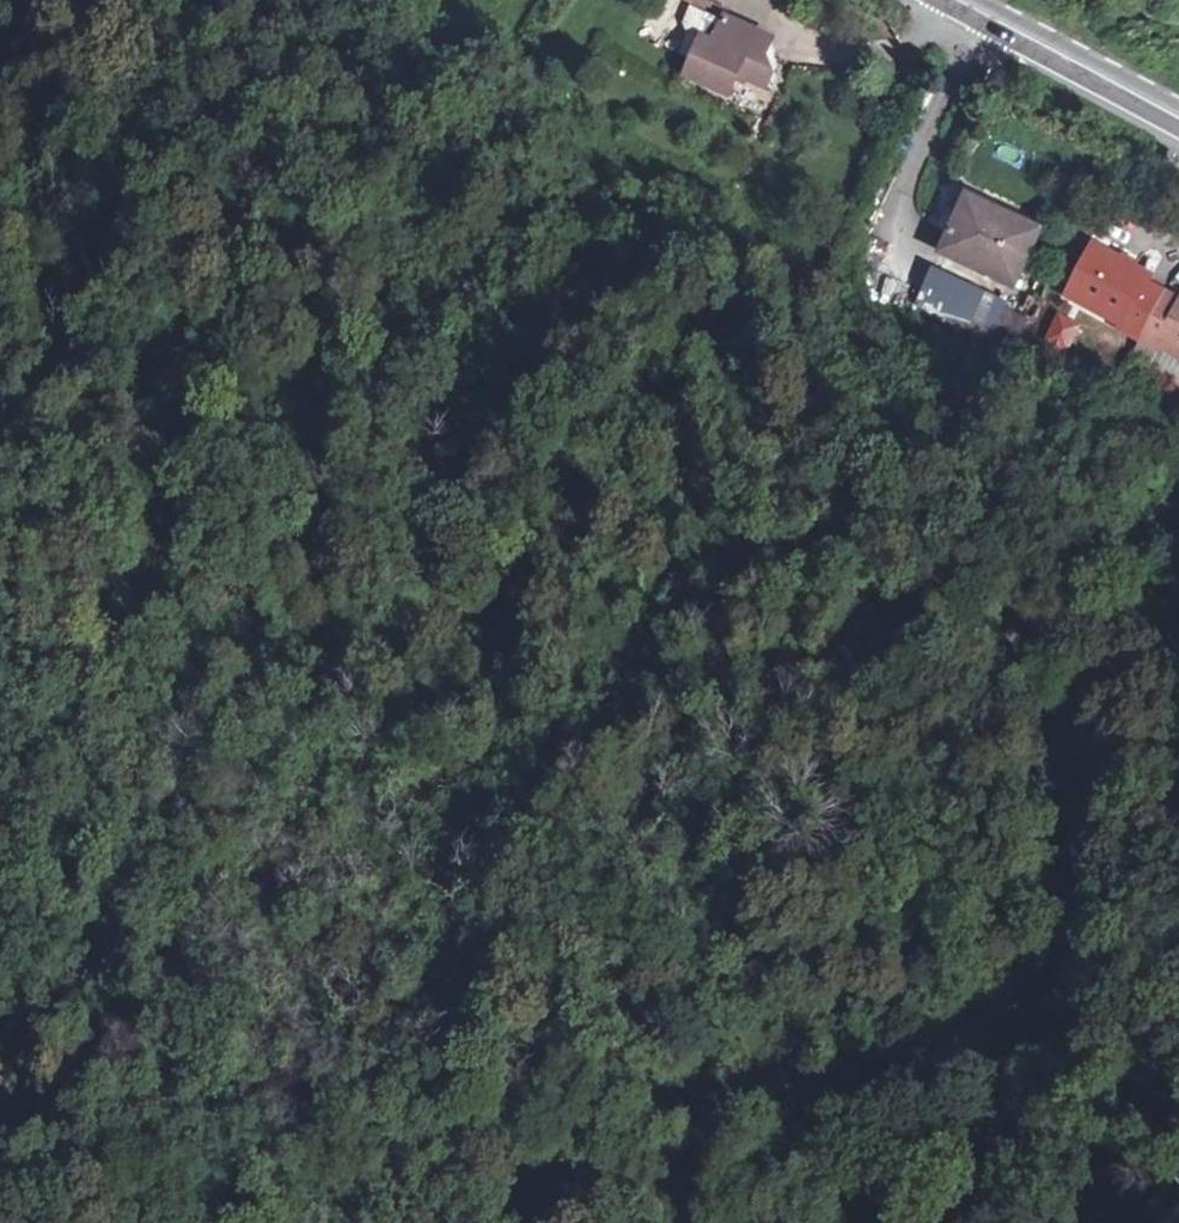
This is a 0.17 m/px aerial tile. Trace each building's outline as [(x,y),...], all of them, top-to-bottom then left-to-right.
[(724,13),(727,7),(711,0),(693,0),(724,13)] [(765,47),(772,34),(731,16),(729,20),(702,7),(692,29),(695,37),(711,44),(694,79),(731,95),(738,76),(769,89),(777,70),(765,47)] [(976,204),(967,226),(984,232),(995,211),(976,204)] [(1034,292),(1056,233),(995,211),(984,232),(967,226),(954,264),(1034,292)] [(1161,340),(1178,302),(1178,294),(1164,286),(1167,280),(1111,253),(1088,301),(1143,328),(1141,331),(1161,340)] [(992,297),(931,268),(916,299),(977,329),(992,297)] [(1161,340),(1178,349),(1178,302),(1161,340)] [(1079,325),(1059,315),(1046,341),(1066,351),(1079,325)]
